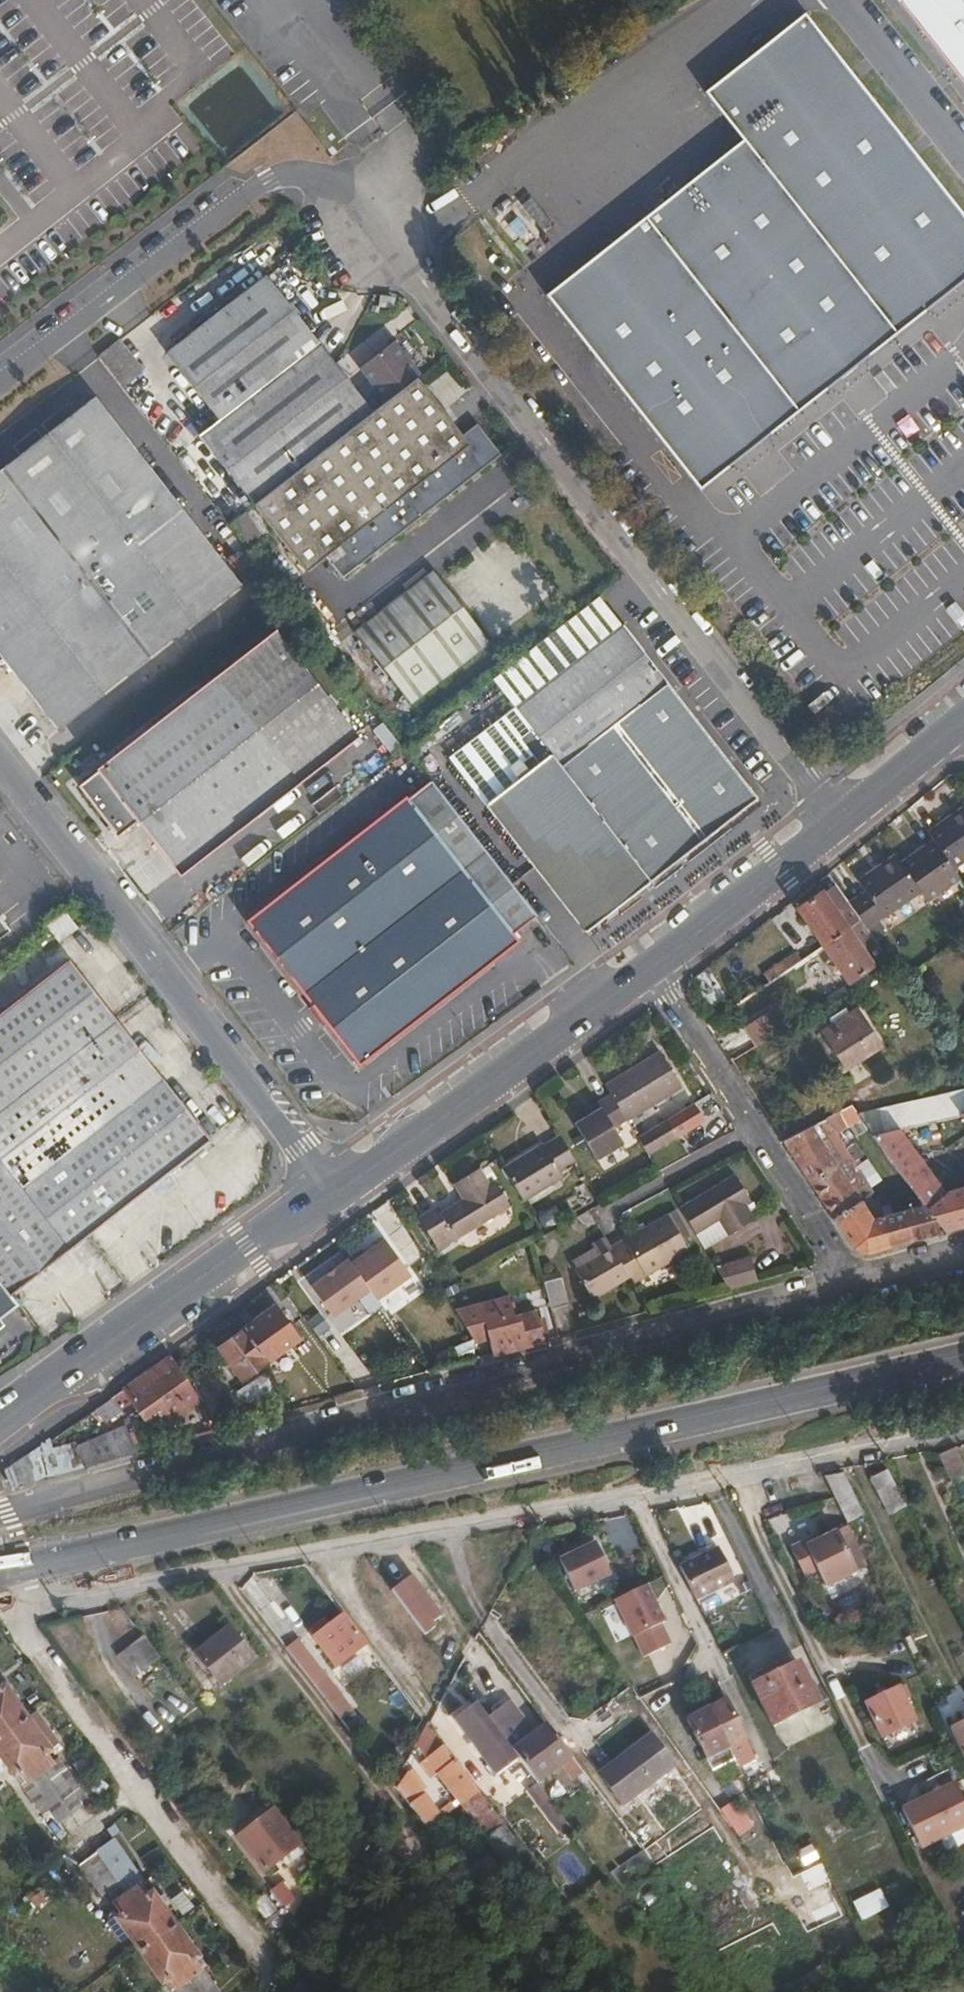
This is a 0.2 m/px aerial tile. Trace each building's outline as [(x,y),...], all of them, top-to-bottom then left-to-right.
[(963,86),(963,0),(897,0),(963,86)] [(803,12),(705,89),(743,138),(893,336),(963,278),(963,215),(803,12)] [(893,336),(743,138),(642,219),(797,412),(893,336)] [(797,412),(642,219),(545,296),(699,487),(797,412)] [(234,481),(254,505),(373,412),(266,275),(166,354),(218,421),(199,436),(234,481)] [(395,297),(381,295),(380,305),(394,307),(395,297)] [(120,340),(100,355),(125,386),(145,371),(120,340)] [(417,377),(420,375),(394,341),(360,367),(387,401),(417,377)] [(373,412),(254,505),(306,573),(326,557),(343,578),(501,455),(478,425),(463,436),(417,377),(387,401),(373,412)] [(0,470),(0,656),(57,729),(242,586),(95,397),(0,470)] [(241,515),(231,523),(246,543),(257,535),(241,515)] [(434,570),(354,633),(411,705),(491,644),(434,570)] [(538,764),(485,805),(585,933),(666,870),(737,814),(758,799),(622,625),(515,709),(533,731),(520,741),(538,764)] [(117,837),(124,831),(137,821),(178,874),(357,735),(277,632),(78,787),(117,837)] [(513,934),(537,915),(431,781),(408,799),(406,797),(246,922),(359,1067),(519,942),(513,934)] [(954,869),(963,862),(963,806),(927,832),(933,840),(954,869)] [(921,892),(927,902),(960,880),(954,869),(933,840),(900,863),(921,892)] [(880,921),(921,892),(900,863),(895,855),(858,880),(864,891),(848,902),(860,920),(876,942),(889,933),(880,921)] [(798,907),(824,945),(846,929),(860,920),(848,902),(835,883),(820,893),(820,892),(798,907)] [(54,934),(71,921),(65,914),(49,927),(54,934)] [(10,931),(0,918),(0,939),(10,931)] [(850,982),(886,956),(876,942),(860,920),(846,929),(824,945),(834,958),(842,969),(850,982)] [(77,929),(71,921),(54,934),(60,942),(77,929)] [(763,974),(769,983),(801,961),(796,952),(763,974)] [(833,975),(842,969),(834,958),(825,964),(833,975)] [(10,1296),(211,1140),(69,960),(0,1014),(0,1282),(10,1296)] [(849,1013),(834,1023),(820,1033),(845,1070),(883,1046),(858,1007),(849,1013)] [(831,1018),(834,1023),(849,1013),(846,1007),(831,1018)] [(756,1046),(786,1029),(773,1008),(744,1026),(756,1046)] [(659,1050),(604,1084),(611,1095),(626,1120),(626,1121),(682,1088),(659,1050)] [(963,1114),(963,1088),(857,1113),(868,1129),(871,1135),(899,1129),(961,1115),(963,1114)] [(626,1120),(611,1095),(598,1102),(601,1106),(590,1114),(574,1123),(597,1161),(625,1144),(614,1127),(626,1120)] [(601,1106),(598,1102),(587,1109),(590,1114),(601,1106)] [(868,1129),(857,1113),(851,1105),(782,1140),(853,1249),(867,1254),(912,1240),(928,1236),(909,1208),(897,1212),(889,1214),(883,1205),(872,1188),(882,1181),(868,1161),(862,1165),(859,1160),(862,1158),(853,1145),(859,1141),(856,1137),(868,1129)] [(637,1138),(648,1156),(679,1137),(668,1119),(637,1138)] [(963,1227),(963,1200),(960,1188),(945,1191),(935,1178),(899,1129),(871,1135),(923,1204),(944,1232),(963,1227)] [(543,1144),(503,1168),(524,1202),(563,1177),(560,1173),(576,1163),(559,1135),(543,1145),(543,1144)] [(436,1207),(418,1217),(439,1251),(512,1207),(495,1179),(489,1183),(480,1167),(452,1184),(462,1200),(440,1213),(436,1207)] [(679,1208),(704,1249),(727,1235),(729,1237),(756,1220),(746,1204),(751,1201),(735,1174),(679,1208)] [(889,1201),(883,1205),(889,1214),(897,1212),(889,1201)] [(928,1236),(944,1232),(923,1204),(909,1208),(928,1236)] [(629,1277),(633,1285),(690,1251),(667,1213),(611,1246),(629,1277)] [(387,1233),(310,1283),(334,1321),(412,1271),(387,1233)] [(629,1277),(611,1246),(608,1242),(605,1237),(592,1244),(595,1250),(599,1256),(575,1271),(592,1299),(629,1277)] [(571,1265),(575,1271),(599,1256),(595,1250),(571,1265)] [(729,1290),(758,1282),(757,1276),(751,1257),(715,1267),(729,1290)] [(541,1275),(551,1310),(569,1305),(559,1270),(541,1275)] [(18,1305),(10,1296),(0,1282),(0,1319),(18,1305)] [(488,1338),(493,1355),(546,1341),(538,1312),(515,1318),(510,1297),(455,1312),(474,1342),(488,1338)] [(275,1304),(216,1347),(242,1382),(301,1338),(275,1304)] [(105,1424),(120,1414),(133,1404),(154,1436),(202,1401),(170,1355),(95,1409),(105,1424)] [(120,1414),(138,1453),(161,1447),(154,1436),(133,1404),(120,1414)] [(6,1468),(13,1487),(138,1453),(125,1425),(76,1446),(74,1441),(61,1445),(53,1448),(50,1439),(34,1450),(6,1468)] [(955,1448),(939,1455),(952,1483),(963,1477),(963,1466),(955,1448)] [(907,1507),(888,1471),(871,1480),(890,1516),(907,1507)] [(842,1472),(824,1475),(835,1498),(847,1523),(864,1515),(842,1472)] [(826,1588),(869,1567),(848,1525),(819,1539),(806,1546),(804,1541),(791,1548),(806,1579),(818,1573),(826,1588)] [(817,1535),(804,1541),(806,1546),(819,1539),(817,1535)] [(596,1541),(561,1558),(576,1591),(612,1574),(596,1541)] [(717,1548),(679,1566),(695,1599),(734,1581),(717,1548)] [(412,1575),(393,1588),(426,1633),(437,1625),(434,1621),(441,1615),(412,1575)] [(677,1642),(647,1583),(614,1599),(643,1659),(677,1642)] [(329,1625),(315,1636),(313,1638),(336,1669),(367,1645),(343,1614),(329,1625)] [(310,1629),(315,1636),(329,1625),(324,1618),(310,1629)] [(229,1627),(194,1653),(220,1685),(254,1659),(229,1627)] [(134,1677),(160,1658),(143,1636),(118,1656),(134,1677)] [(299,1639),(286,1648),(342,1721),(355,1711),(299,1639)] [(798,1661),(750,1684),(771,1726),(819,1703),(798,1661)] [(75,1782),(58,1759),(53,1762),(47,1752),(59,1744),(36,1710),(28,1716),(4,1681),(0,1684),(0,1756),(42,1815),(50,1810),(59,1823),(81,1806),(77,1800),(68,1787),(75,1782)] [(900,1686),(864,1703),(881,1738),(917,1721),(906,1699),(912,1696),(906,1684),(900,1686)] [(722,1791),(744,1779),(729,1749),(747,1740),(727,1699),(686,1720),(722,1791)] [(492,1754),(507,1743),(483,1711),(469,1723),(492,1754)] [(949,1729),(963,1760),(963,1722),(949,1729)] [(538,1784),(572,1758),(547,1724),(512,1750),(538,1784)] [(396,1788),(428,1830),(460,1804),(477,1791),(434,1735),(420,1753),(428,1762),(435,1772),(454,1797),(437,1811),(408,1772),(396,1788)] [(651,1735),(599,1774),(622,1806),(675,1766),(651,1735)] [(431,1775),(435,1772),(428,1762),(421,1767),(427,1774),(429,1772),(431,1775)] [(709,1797),(719,1811),(752,1794),(744,1779),(722,1791),(709,1797)] [(85,1795),(75,1782),(68,1787),(77,1800),(85,1795)] [(901,1808),(921,1848),(963,1827),(963,1802),(954,1782),(901,1808)] [(477,1791),(460,1804),(490,1843),(497,1837),(513,1856),(522,1850),(522,1849),(477,1791)] [(273,1810),(237,1836),(264,1873),(301,1847),(273,1810)] [(450,1827),(435,1839),(447,1854),(461,1843),(450,1827)] [(214,1985),(195,1959),(200,1956),(153,1888),(147,1892),(140,1882),(144,1879),(113,1837),(78,1863),(100,1895),(105,1892),(119,1912),(106,1921),(120,1941),(128,1935),(162,1982),(167,1979),(176,1991),(204,1991),(214,1985)] [(272,1890),(285,1908),(295,1900),(285,1887),(282,1891),(278,1885),(272,1890)] [(854,1900),(859,1916),(886,1909),(881,1892),(854,1900)]
